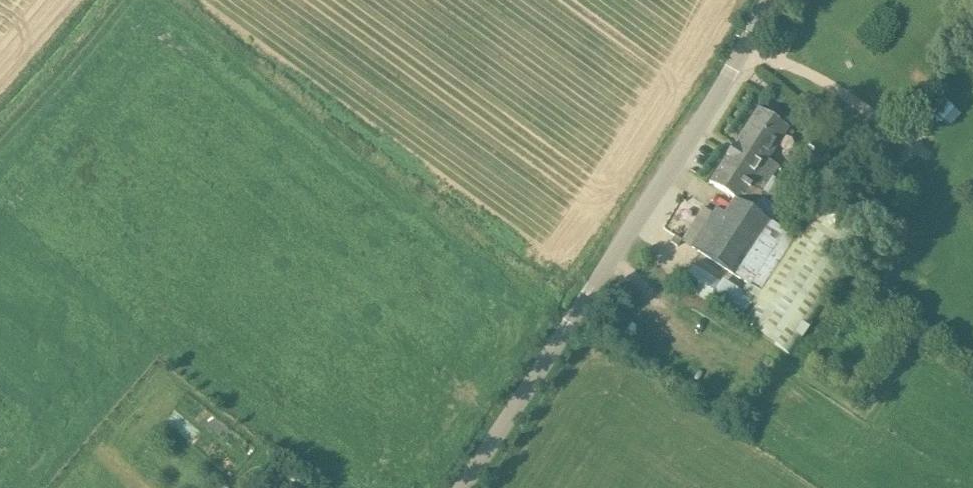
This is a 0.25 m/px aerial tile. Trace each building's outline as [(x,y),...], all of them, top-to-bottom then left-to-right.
[(711,182),(741,201),(753,209),(779,169),(767,161),(789,128),(758,109),(711,182)] [(715,211),(692,246),(750,284),(786,230),(753,209),(741,201),(731,216),(717,207),(715,211)] [(681,283),(682,283),(743,323),(791,354),(866,238),(818,207),(797,238),(786,230),(750,284),(743,296),(693,264),(681,283)] [(682,239),(676,235),(671,242),(678,246),(682,239)]
